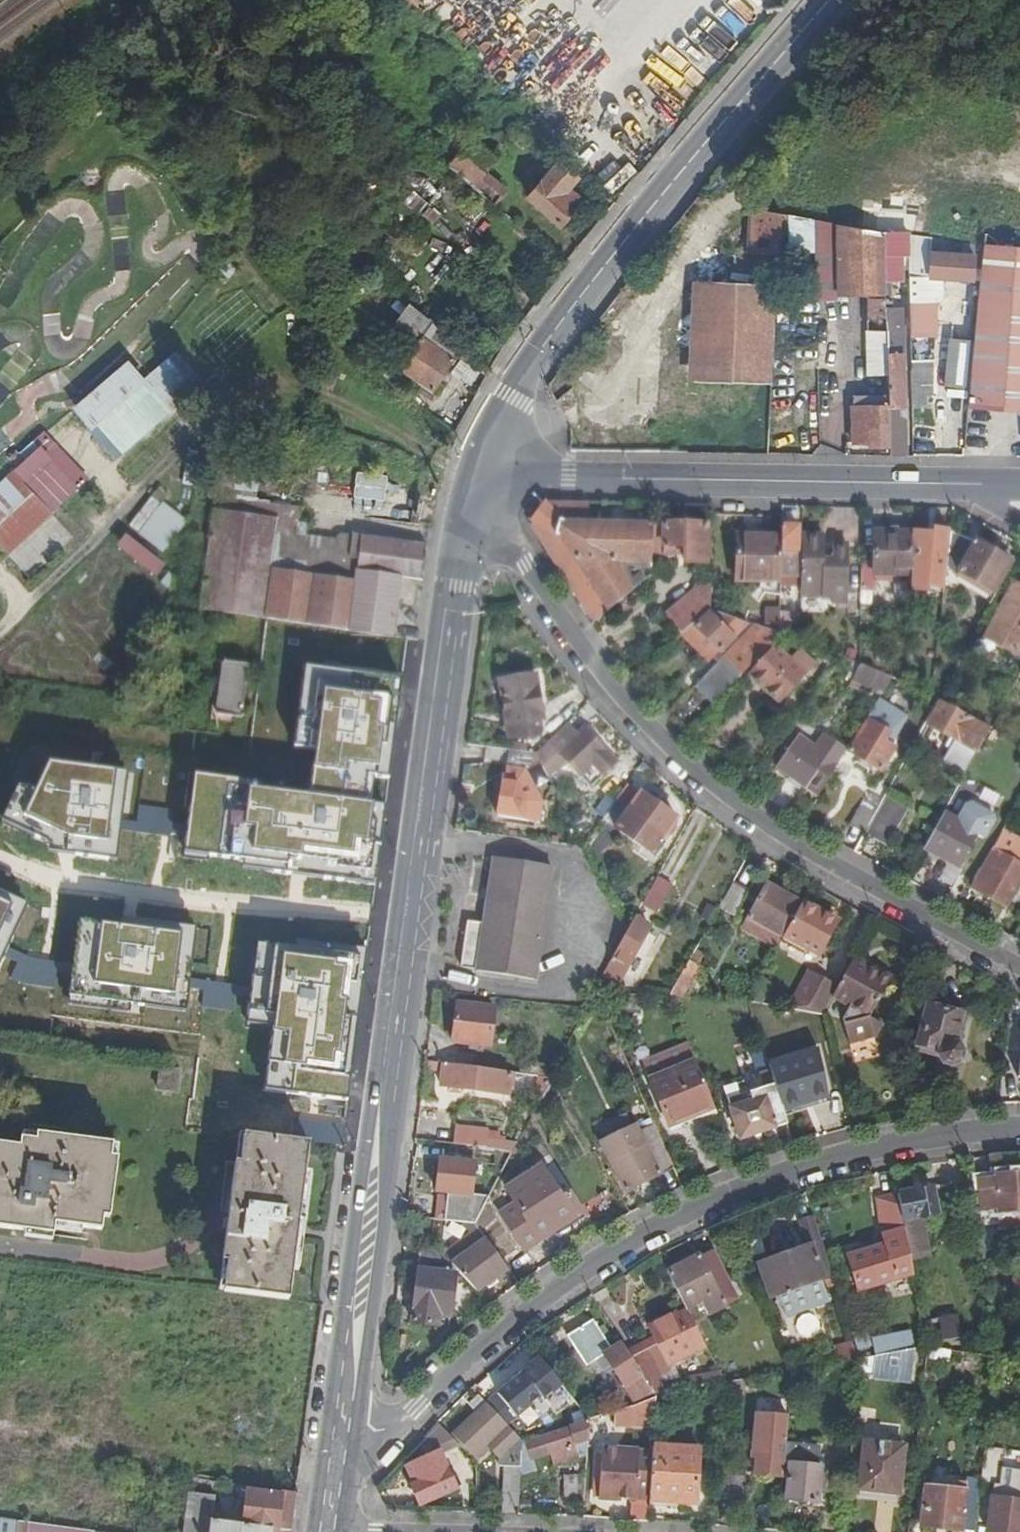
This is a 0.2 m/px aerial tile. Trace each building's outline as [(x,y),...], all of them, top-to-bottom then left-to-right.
[(447,169),(450,171),(491,206),(502,191),(483,174),(493,162),(470,141),(447,169)] [(572,207),(567,203),(558,195),(565,187),(574,176),(557,161),(561,156),(552,149),(537,166),(546,174),(525,198),(557,226),(560,222),(563,225),(573,213),(570,210),(572,207)] [(574,195),(565,187),(558,195),(567,203),(574,195)] [(746,211),(743,255),(777,257),(779,213),(746,211)] [(781,214),(780,235),(793,235),(792,217),(781,214)] [(836,224),(814,221),(816,294),(836,294),(836,224)] [(886,308),(885,280),(884,229),(836,224),(836,294),(836,295),(867,295),(868,375),(887,376),(886,308)] [(902,256),(908,256),(908,233),(884,229),(885,280),(902,280),(902,256)] [(908,256),(910,332),(936,332),(936,300),(944,300),(944,278),(974,279),(974,269),(975,254),(944,252),(944,239),(908,233),(908,256)] [(983,247),(944,239),(944,252),(975,254),(974,269),(980,269),(983,247)] [(968,402),(1019,407),(1019,254),(983,247),(980,269),(973,342),(968,392),(968,402)] [(774,282),(691,277),(686,379),(768,384),(774,282)] [(777,289),(775,332),(785,333),(788,290),(777,289)] [(902,308),(886,308),(887,376),(888,396),(888,405),(906,405),(902,308)] [(428,391),(450,362),(422,339),(400,369),(428,391)] [(968,392),(973,342),(952,340),(947,390),(968,392)] [(119,363),(65,409),(110,464),(166,413),(197,382),(171,355),(139,384),(119,363)] [(933,367),(910,368),(911,394),(924,394),(933,394),(933,367)] [(860,375),(860,396),(888,396),(887,376),(868,375),(860,375)] [(924,407),(924,394),(911,394),(911,407),(924,407)] [(889,446),(888,421),(888,405),(888,396),(860,396),(852,396),(853,442),(869,442),(869,446),(889,446)] [(787,404),(771,403),(770,430),(786,431),(787,404)] [(889,456),(904,456),(903,422),(888,421),(889,446),(889,456)] [(7,476),(48,515),(84,481),(42,433),(30,444),(34,449),(7,476)] [(7,476),(0,482),(0,553),(4,557),(48,515),(7,476)] [(297,513),(298,509),(211,498),(196,610),(265,620),(390,637),(398,588),(399,577),(419,580),(425,546),(360,536),(357,552),(353,579),(340,577),(310,573),(305,535),(295,533),(297,513)] [(553,523),(585,524),(586,504),(545,503),(553,523)] [(159,556),(184,522),(159,505),(134,537),(159,556)] [(48,516),(5,557),(26,579),(71,538),(48,516)] [(592,625),(607,613),(557,535),(553,523),(530,525),(557,574),(592,625)] [(557,535),(607,613),(629,594),(617,565),(651,565),(652,525),(585,524),(553,523),(557,535)] [(705,526),(663,525),(662,548),(672,548),(672,555),(683,555),(683,564),(703,564),(705,526)] [(781,539),(781,578),(795,578),(797,528),(782,528),(781,539)] [(932,563),(947,563),(951,532),(933,532),(932,535),(910,534),(910,535),(909,564),(932,565),(932,563)] [(1009,565),(951,532),(947,563),(947,570),(993,595),(1009,565)] [(873,575),(909,577),(909,564),(910,535),(874,534),(873,575)] [(734,583),(780,585),(781,578),(781,539),(737,538),(734,583)] [(801,539),(798,599),(826,600),(826,607),(845,607),(847,552),(831,552),(830,565),(822,565),(823,540),(801,539)] [(344,551),(340,577),(353,579),(357,552),(344,551)] [(679,637),(680,635),(708,612),(709,586),(696,586),(692,594),(663,619),(679,637)] [(987,637),(1007,648),(1006,650),(1016,656),(1013,663),(1019,667),(1019,589),(1014,586),(987,637)] [(708,612),(680,635),(707,664),(717,654),(718,655),(746,626),(708,612)] [(779,638),(780,617),(780,614),(765,614),(764,632),(779,638)] [(797,618),(780,617),(779,638),(795,644),(797,618)] [(667,716),(688,736),(779,638),(764,632),(752,628),(667,716)] [(1003,656),(1006,650),(1007,648),(987,637),(983,644),(1003,656)] [(776,649),(750,679),(778,705),(805,675),(776,649)] [(219,662),(212,721),(240,724),(247,665),(219,662)] [(401,677),(307,665),(296,747),(317,750),(311,790),(196,775),(186,853),(374,879),(401,677)] [(889,678),(855,666),(849,680),(847,687),(856,690),(858,683),(882,690),(889,678)] [(498,682),(507,738),(527,735),(536,726),(534,708),(539,708),(535,677),(498,682)] [(904,717),(876,700),(865,718),(867,720),(848,752),(882,771),(892,754),(887,751),(904,717)] [(955,762),(967,770),(988,733),(939,705),(928,725),(963,746),(955,762)] [(537,754),(549,773),(559,765),(572,778),(582,768),(594,780),(608,766),(580,737),(574,742),(562,729),(537,754)] [(807,789),(818,796),(846,750),(826,736),(816,751),(798,738),(777,768),(788,775),(801,784),(807,789)] [(520,767),(520,764),(521,756),(499,753),(498,765),(520,767)] [(122,774),(50,764),(18,832),(47,852),(112,860),(122,774)] [(520,764),(520,767),(517,796),(521,797),(520,812),(547,815),(549,795),(544,775),(537,774),(538,766),(520,764)] [(801,784),(788,775),(785,781),(797,790),(801,784)] [(676,822),(627,786),(602,821),(637,847),(640,843),(653,853),(676,822)] [(877,809),(864,834),(885,845),(906,805),(886,793),(877,809)] [(864,834),(877,809),(865,802),(850,827),(863,835),(864,834)] [(958,822),(943,814),(924,849),(956,867),(974,835),(982,840),(992,821),(991,817),(970,806),(966,807),(958,822)] [(1007,821),(995,841),(1003,846),(1015,825),(1007,821)] [(650,857),(653,853),(640,843),(637,847),(650,857)] [(991,850),(970,887),(1005,907),(1019,879),(1019,852),(1016,850),(1010,861),(991,850)] [(495,858),(488,911),(479,972),(539,980),(548,920),(555,867),(495,858)] [(737,878),(724,904),(737,911),(751,886),(737,878)] [(749,920),(784,940),(801,906),(767,887),(749,920)] [(0,898),(0,958),(23,908),(0,898)] [(831,920),(803,904),(801,906),(784,940),(819,959),(829,939),(824,935),(831,920)] [(191,928),(80,916),(71,1000),(182,1012),(191,928)] [(600,992),(618,994),(617,989),(625,974),(628,975),(652,931),(637,923),(633,932),(600,992)] [(360,956),(259,942),(248,1025),(273,1029),(267,1071),(343,1081),(360,956)] [(673,1001),(683,1002),(689,990),(700,996),(712,974),(692,963),(672,1001),(673,1001)] [(845,982),(835,1002),(852,1010),(845,1024),(853,1047),(877,1039),(884,1026),(872,1020),(894,981),(871,968),(869,972),(854,965),(845,982)] [(827,1018),(835,1002),(845,982),(826,972),(804,1015),(808,1016),(827,1018)] [(455,1042),(491,1046),(495,1009),(460,1004),(455,1042)] [(961,1014),(929,1005),(917,1050),(940,1057),(939,1061),(942,1065),(951,1067),(960,1063),(961,1054),(956,1048),(952,1047),(961,1014)] [(827,1018),(808,1016),(808,1022),(828,1024),(827,1018)] [(668,1114),(690,1105),(688,1100),(709,1091),(691,1047),(648,1064),(668,1114)] [(178,1088),(180,1068),(161,1065),(158,1086),(178,1088)] [(508,1095),(510,1073),(444,1065),(442,1087),(508,1095)] [(740,1140),(788,1125),(772,1077),(760,1080),(766,1099),(730,1110),(740,1140)] [(830,1077),(784,1093),(795,1124),(841,1109),(830,1077)] [(690,1105),(711,1096),(709,1091),(688,1100),(690,1105)] [(653,1119),(638,1126),(644,1140),(659,1132),(653,1119)] [(627,1193),(675,1169),(659,1132),(644,1140),(638,1126),(604,1143),(627,1193)] [(22,1131),(21,1137),(35,1139),(36,1133),(22,1131)] [(36,1133),(35,1139),(21,1137),(20,1145),(0,1143),(0,1227),(29,1230),(57,1234),(58,1228),(59,1221),(81,1224),(100,1227),(102,1214),(109,1214),(117,1156),(109,1155),(111,1144),(36,1133)] [(233,1161),(221,1261),(226,1262),(222,1291),(286,1299),(307,1142),(241,1133),(238,1162),(233,1161)] [(109,1155),(117,1156),(118,1145),(111,1144),(109,1155)] [(449,1194),(446,1221),(476,1225),(486,1206),(491,1198),(473,1195),(476,1164),(442,1160),(438,1193),(449,1194)] [(512,1207),(503,1214),(526,1249),(542,1238),(538,1232),(551,1224),(555,1230),(587,1209),(575,1189),(566,1196),(545,1164),(509,1188),(511,1193),(506,1196),(512,1207)] [(983,1224),(1019,1222),(1019,1176),(980,1178),(983,1224)] [(909,1253),(911,1264),(929,1261),(920,1220),(953,1214),(947,1185),(897,1194),(898,1197),(909,1253)] [(898,1255),(909,1253),(898,1197),(882,1200),(890,1241),(895,1240),(898,1255)] [(476,1225),(483,1232),(497,1219),(486,1206),(476,1225)] [(831,1278),(834,1277),(814,1217),(800,1221),(808,1248),(778,1260),(759,1267),(773,1301),(825,1281),(829,1289),(834,1287),(831,1278)] [(59,1221),(58,1228),(80,1231),(81,1224),(59,1221)] [(56,1240),(57,1234),(29,1230),(28,1236),(56,1240)] [(477,1291),(511,1265),(488,1238),(454,1264),(459,1270),(477,1291)] [(860,1292),(897,1284),(887,1246),(850,1256),(860,1292)] [(422,1247),(421,1267),(450,1269),(451,1249),(422,1247)] [(670,1272),(688,1308),(698,1303),(700,1307),(705,1305),(710,1316),(741,1301),(716,1250),(670,1272)] [(221,1261),(218,1290),(222,1291),(226,1262),(221,1261)] [(451,1314),(455,1273),(419,1270),(414,1321),(432,1323),(433,1313),(451,1314)] [(725,1383),(720,1373),(665,1384),(661,1374),(671,1370),(670,1367),(707,1348),(689,1312),(679,1317),(678,1314),(649,1328),(658,1345),(633,1358),(657,1396),(657,1397),(725,1383)] [(927,1319),(932,1341),(960,1336),(956,1314),(927,1319)] [(633,1358),(624,1344),(614,1350),(595,1321),(568,1336),(588,1365),(596,1360),(603,1371),(612,1365),(637,1403),(657,1397),(657,1396),(633,1358)] [(866,1330),(853,1333),(859,1351),(871,1347),(866,1330)] [(710,1347),(717,1365),(725,1361),(716,1341),(708,1344),(710,1347)] [(928,1348),(927,1361),(949,1364),(951,1352),(928,1348)] [(915,1351),(874,1357),(872,1377),(912,1381),(915,1351)] [(518,1415),(541,1394),(522,1375),(500,1395),(518,1415)] [(726,1383),(725,1394),(745,1390),(742,1380),(726,1383)] [(479,1410),(488,1403),(480,1395),(472,1402),(479,1410)] [(637,1403),(616,1409),(616,1427),(631,1427),(631,1422),(655,1423),(657,1397),(637,1403)] [(524,1440),(488,1403),(479,1410),(454,1434),(476,1457),(488,1445),(497,1454),(505,1467),(522,1467),(523,1462),(524,1440)] [(783,1499),(786,1463),(788,1437),(791,1409),(756,1408),(753,1450),(756,1450),(755,1468),(764,1469),(763,1497),(783,1499)] [(524,1440),(523,1462),(590,1439),(592,1417),(571,1424),(572,1426),(532,1440),(531,1438),(524,1440)] [(788,1437),(786,1463),(790,1463),(787,1499),(817,1502),(823,1440),(788,1437)] [(860,1489),(900,1493),(904,1446),(865,1441),(860,1489)] [(652,1452),(650,1491),(649,1499),(696,1502),(699,1448),(653,1444),(652,1452)] [(595,1496),(636,1499),(636,1491),(650,1491),(652,1452),(598,1449),(596,1485),(595,1496)] [(413,1483),(422,1502),(456,1486),(440,1452),(415,1464),(421,1479),(413,1483)] [(522,1467),(505,1467),(505,1478),(507,1478),(505,1507),(520,1508),(522,1467)] [(565,1499),(580,1500),(581,1476),(567,1475),(565,1499)] [(922,1524),(974,1531),(979,1494),(970,1493),(970,1489),(964,1488),(963,1495),(926,1490),(922,1524)] [(274,1529),(240,1523),(205,1518),(209,1492),(183,1489),(178,1531),(273,1531),(274,1529)] [(900,1493),(860,1489),(859,1495),(899,1499),(900,1493)] [(1008,1497),(1008,1491),(992,1489),(987,1529),(1007,1531),(1019,1531),(1019,1499),(1008,1497)] [(291,1493),(278,1491),(277,1494),(245,1491),(240,1523),(274,1529),(287,1530),(291,1493)] [(636,1499),(649,1499),(650,1491),(636,1491),(636,1499)] [(0,1517),(0,1531),(109,1531),(0,1517)]
